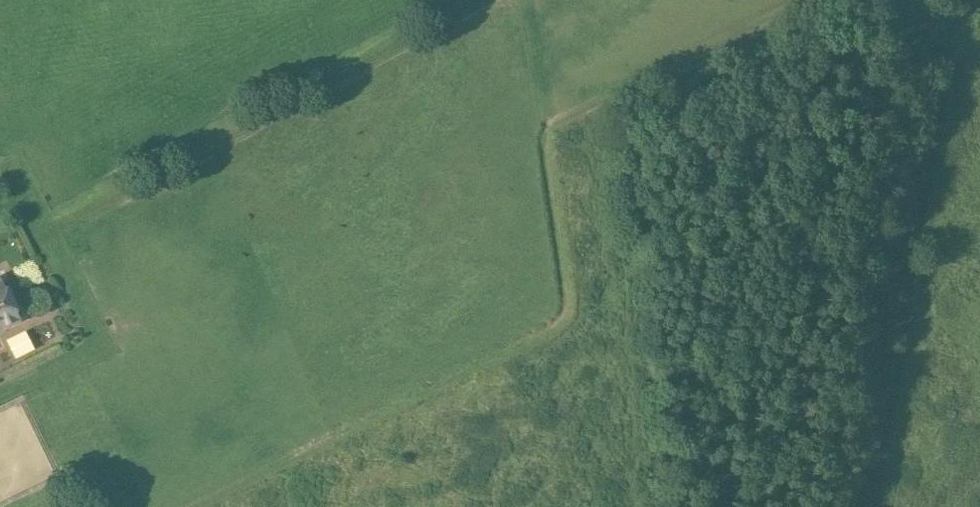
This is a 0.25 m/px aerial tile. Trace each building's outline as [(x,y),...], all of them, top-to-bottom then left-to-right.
[(2,276),(0,277),(0,331),(23,320),(2,276)] [(15,356),(35,348),(27,330),(8,338),(15,356)]
